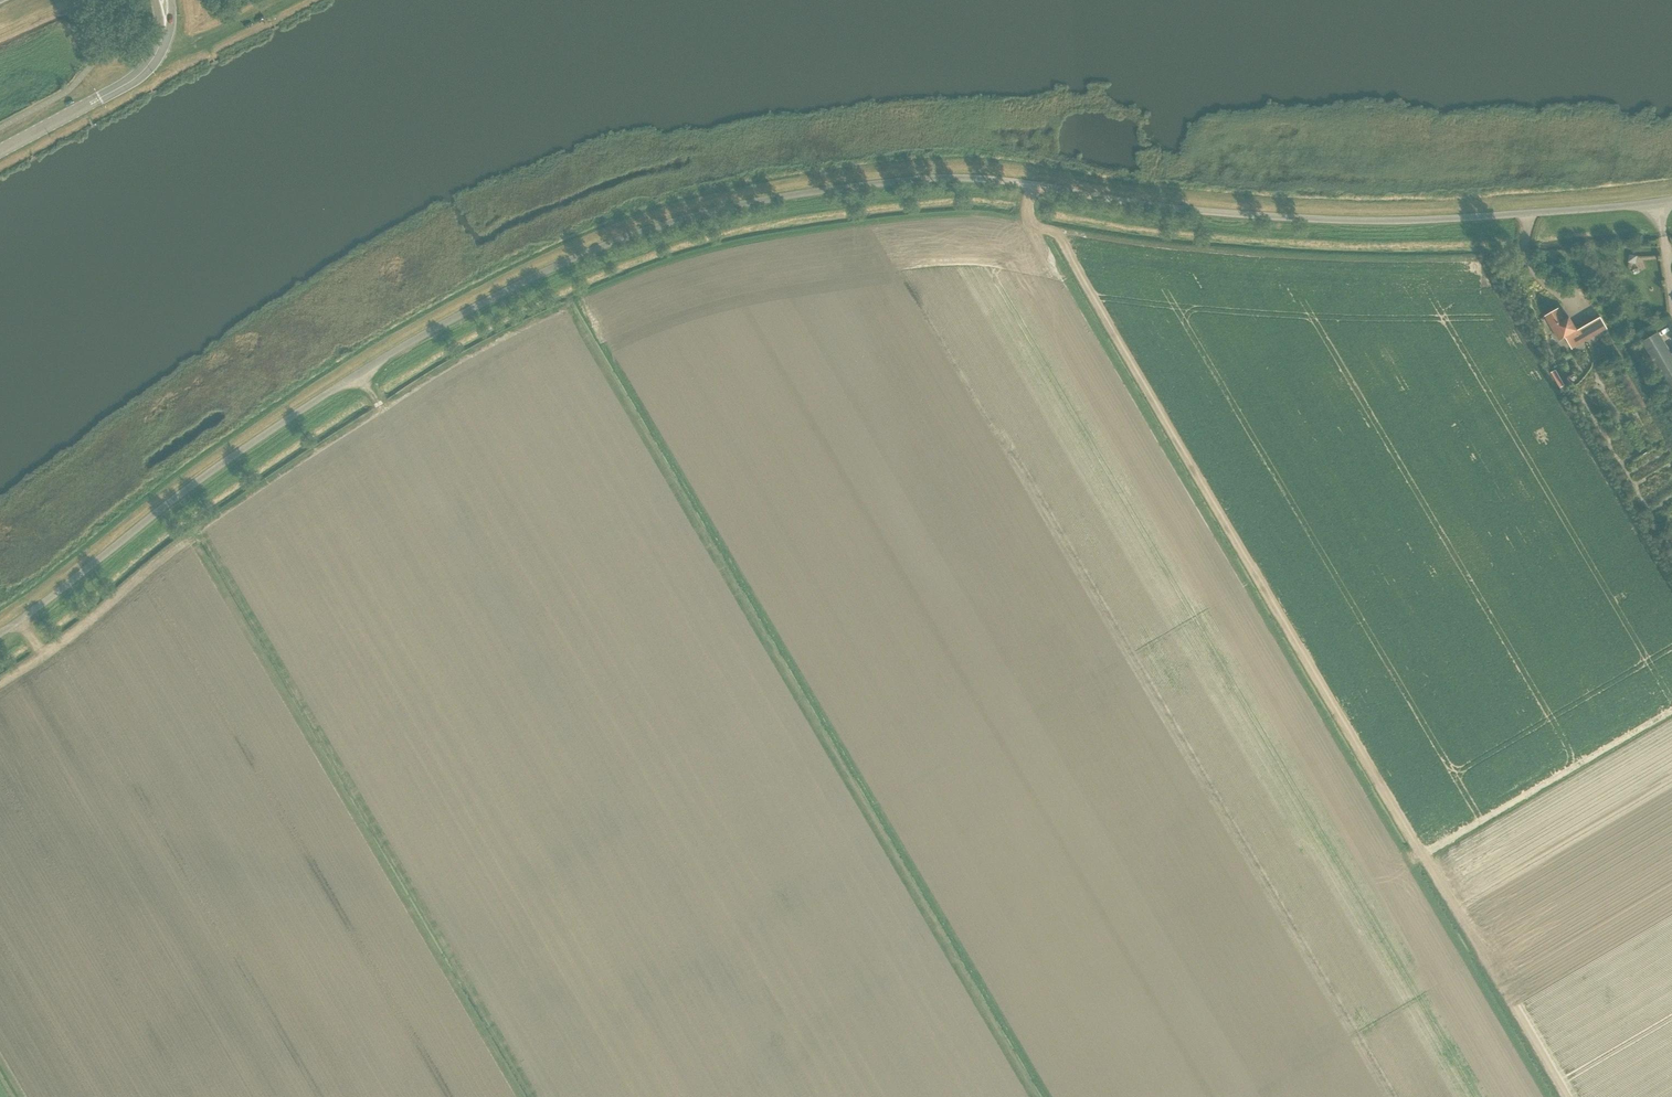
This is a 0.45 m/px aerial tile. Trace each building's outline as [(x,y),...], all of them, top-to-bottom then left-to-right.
[(1559,308),(1545,316),(1560,341),(1566,338),(1569,343),(1580,337),(1581,336),(1578,331),(1571,319),(1567,322),(1559,308)] [(1594,332),(1582,339),(1584,342),(1608,328),(1601,317),(1589,324),(1594,332)] [(1660,331),(1642,342),(1671,388),(1671,387),(1671,353),(1660,331)] [(1551,372),(1560,388),(1565,385),(1556,369),(1551,372)]
